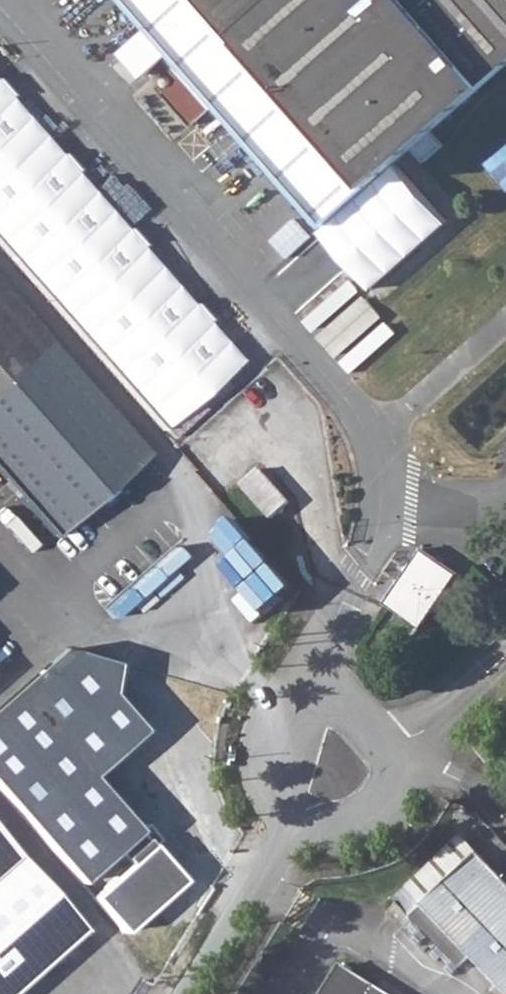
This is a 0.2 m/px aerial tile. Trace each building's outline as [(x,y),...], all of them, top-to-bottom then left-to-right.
[(118,0),(92,0),(51,37),(86,78),(141,23),(118,0)] [(147,28),(168,50),(327,225),(505,69),(505,0),(122,0),(147,28)] [(0,157),(0,232),(63,302),(137,237),(37,123),(0,157)] [(239,140),(186,190),(257,271),(311,225),(239,140)] [(488,162),(505,184),(505,147),(488,162)] [(78,311),(162,408),(241,340),(158,243),(78,311)] [(53,536),(146,453),(0,287),(0,476),(53,536)] [(259,468),(236,485),(269,523),(291,503),(259,468)] [(269,616),(300,589),(238,516),(217,534),(237,558),(227,567),(269,616)] [(420,625),(457,572),(422,547),(384,601),(395,608),(386,622),(404,634),(413,621),(420,625)] [(79,811),(41,843),(77,883),(114,850),(125,864),(89,897),(117,929),(176,876),(144,840),(150,835),(120,794),(111,784),(99,775),(82,762),(78,766),(44,728),(8,760),(51,808),(65,795),(79,811)] [(424,905),(436,918),(454,937),(505,991),(505,882),(478,853),(462,836),(407,888),(424,905)] [(82,931),(0,838),(0,993),(10,993),(82,931)] [(342,963),(322,993),(392,993),(342,963)]
